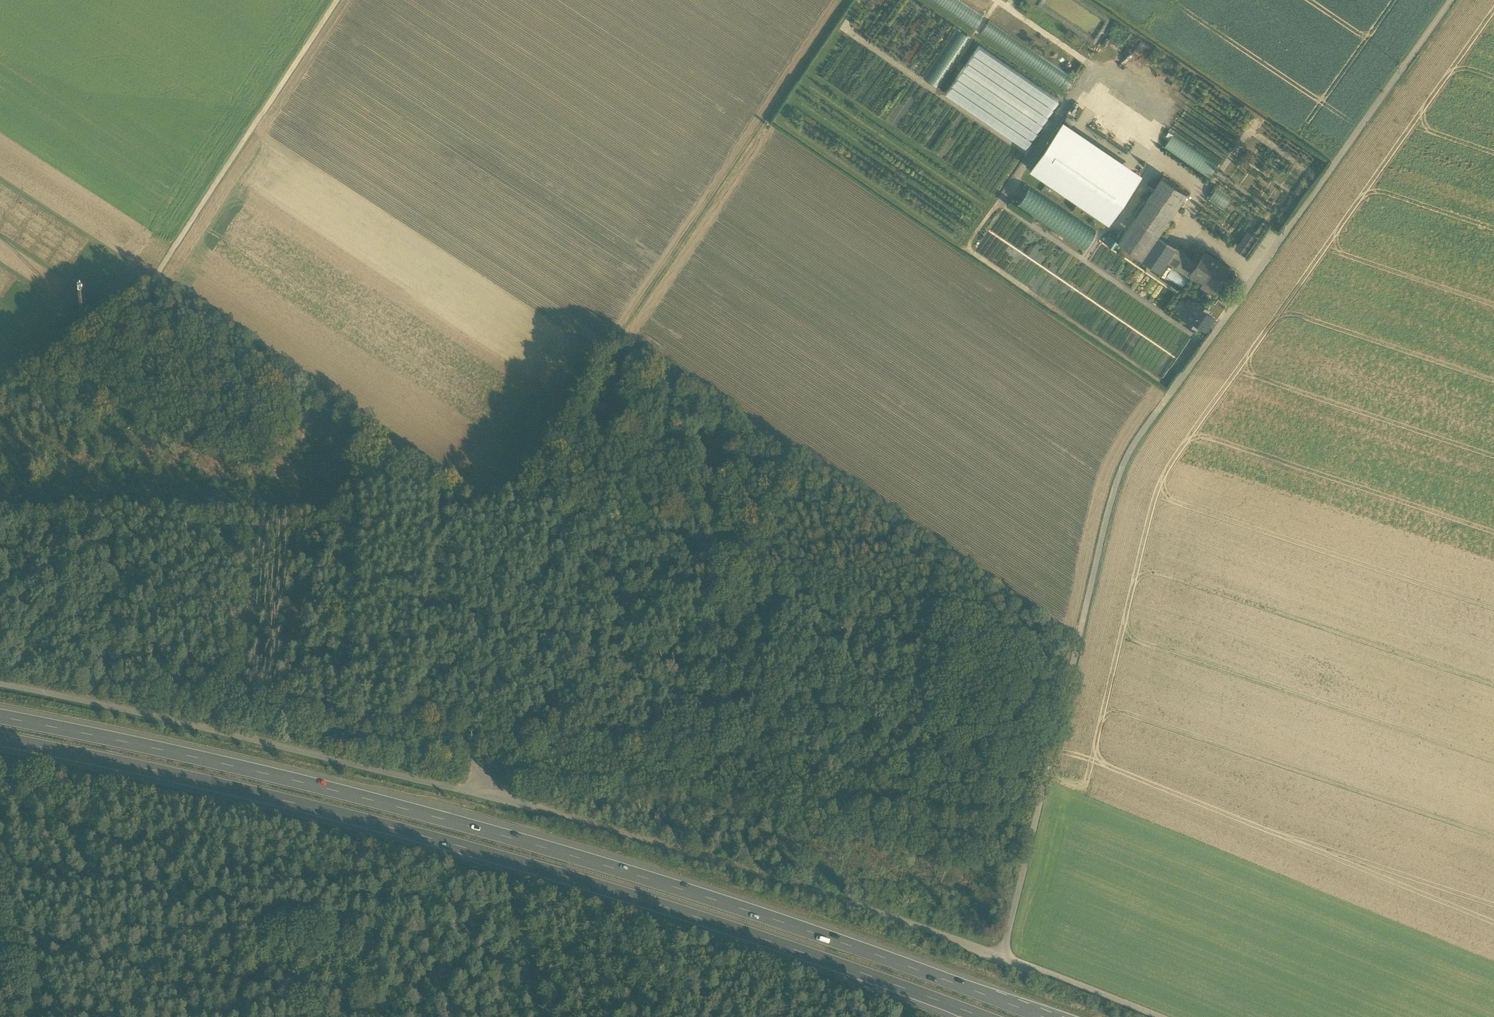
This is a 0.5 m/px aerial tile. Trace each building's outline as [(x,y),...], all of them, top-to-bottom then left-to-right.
[(963,0),(933,0),(974,26),(983,12),(963,0)] [(986,20),(978,33),(1064,88),(1072,75),(986,20)] [(932,83),(968,35),(958,28),(922,76),(932,83)] [(946,93),(1025,148),(1058,100),(979,45),(946,93)] [(1062,120),(1057,128),(1136,182),(1141,174),(1062,120)] [(1136,182),(1057,128),(1029,168),(1108,222),(1136,182)] [(1168,137),(1162,146),(1208,176),(1217,163),(1168,132),(1165,136),(1168,137)] [(1135,218),(1159,235),(1163,229),(1188,193),(1163,176),(1135,218)] [(1029,186),(1017,205),(1084,249),(1096,231),(1029,186)] [(1159,235),(1135,218),(1117,242),(1160,272),(1167,261),(1176,267),(1185,252),(1177,246),(1168,240),(1163,237),(1159,235)] [(1238,248),(1247,255),(1258,239),(1249,232),(1238,248)] [(1176,267),(1190,277),(1194,270),(1194,269),(1198,264),(1185,255),(1186,253),(1185,252),(1176,267)] [(1203,285),(1213,292),(1229,268),(1205,252),(1198,264),(1194,269),(1194,270),(1207,279),(1203,285)] [(1216,292),(1206,306),(1209,308),(1207,310),(1215,315),(1226,299),(1216,292)] [(1206,327),(1215,315),(1207,310),(1209,308),(1206,306),(1197,300),(1196,302),(1190,299),(1180,314),(1197,325),(1199,323),(1206,327)]
